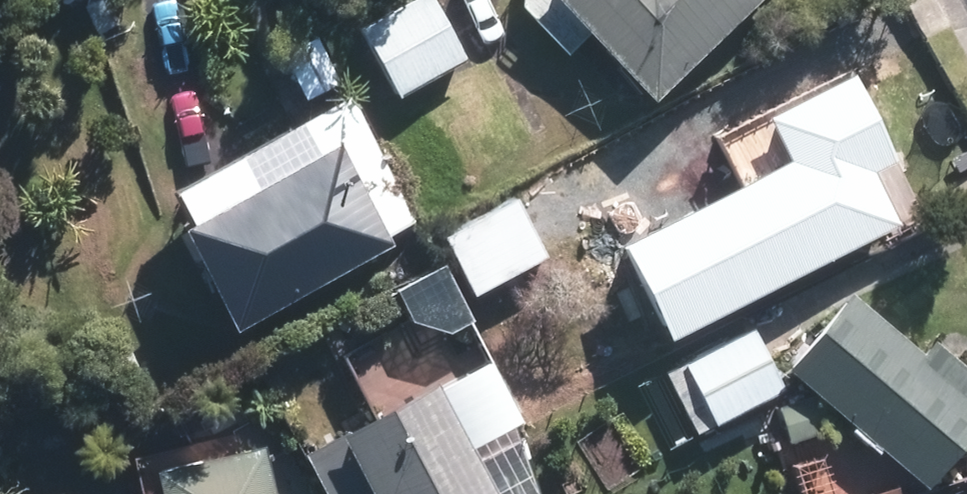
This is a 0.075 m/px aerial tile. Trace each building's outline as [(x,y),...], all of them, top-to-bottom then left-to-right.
[(368,29),(402,91),(461,59),(428,0),(419,0),(368,29)] [(655,90),(748,0),(567,0),(655,90)] [(804,161),(634,244),(671,321),(890,215),(831,95),(783,119),(804,161)] [(331,152),(190,230),(240,319),(380,241),(331,152)] [(514,210),(447,241),(471,292),(538,261),(514,210)] [(853,303),(800,367),(931,474),(966,431),(966,379),(935,353),(927,363),(853,303)] [(752,339),(690,369),(713,418),(776,388),(752,339)] [(349,439),(378,493),(488,493),(435,394),(349,439)] [(166,470),(171,493),(268,493),(259,450),(166,470)]
